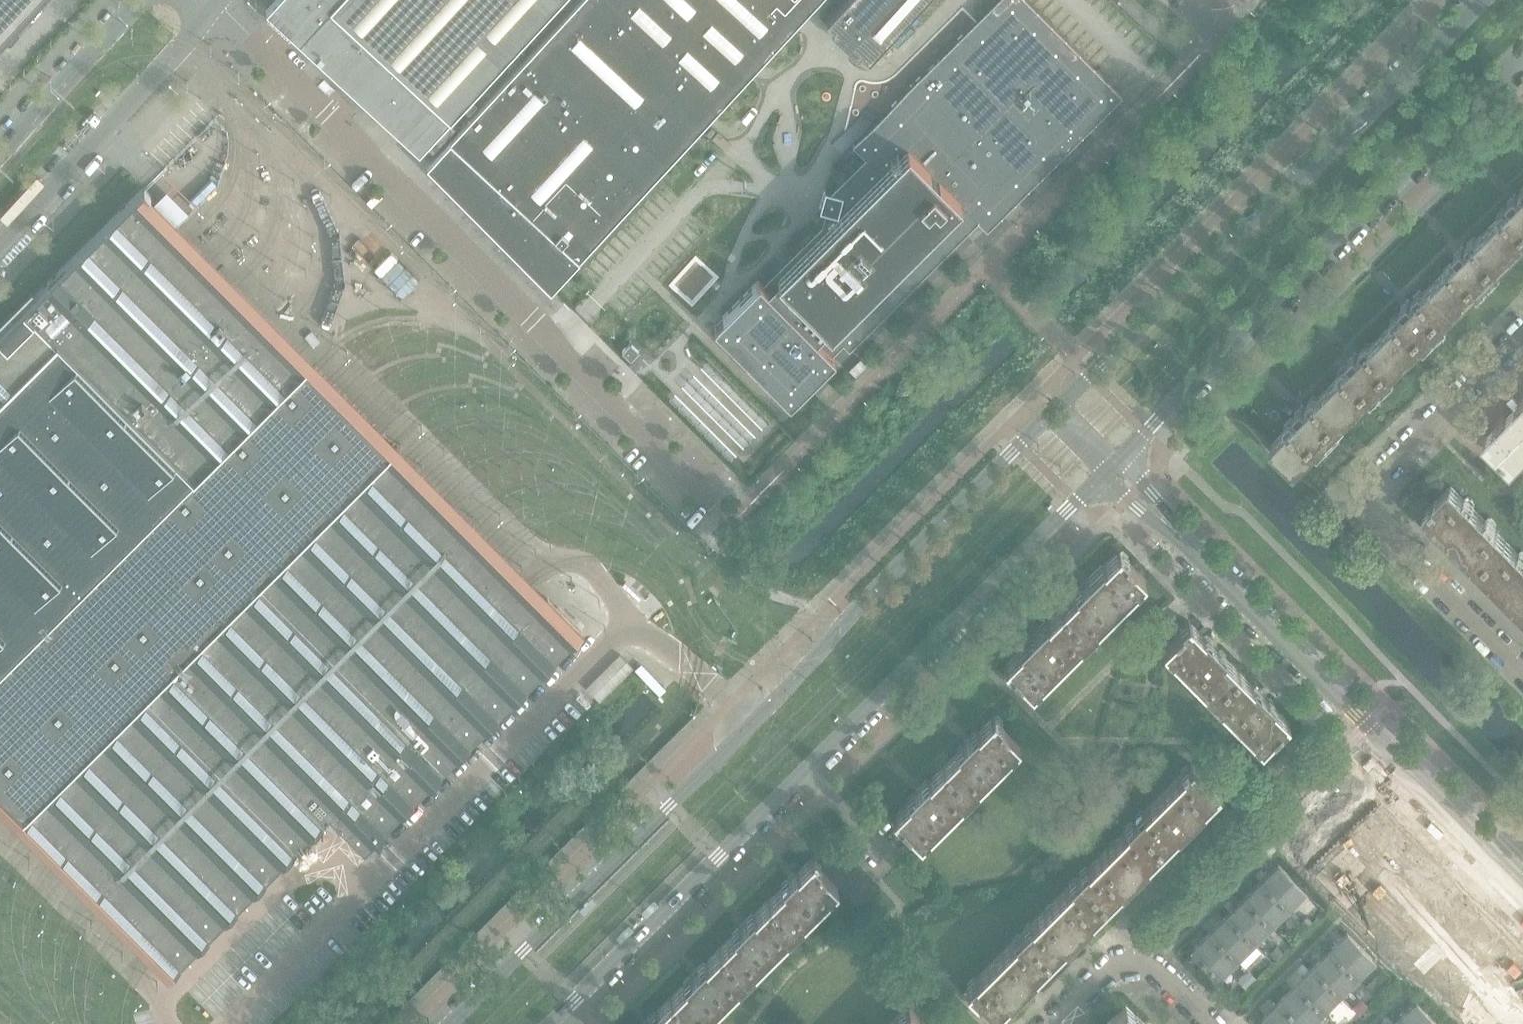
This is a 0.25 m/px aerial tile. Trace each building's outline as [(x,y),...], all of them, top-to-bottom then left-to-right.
[(266,10),(299,40),(336,0),(275,0),(266,10)] [(419,0),(336,0),(299,40),(344,82),(419,0)] [(496,68),(422,0),(419,0),(344,82),(419,151),(496,68)] [(496,68),(559,0),(422,0),(496,68)] [(551,289),(707,120),(716,110),(601,0),(577,0),(426,164),(528,266),(551,289)] [(716,110),(803,15),(817,0),(601,0),(716,110)] [(986,230),(1122,95),(1027,0),(996,0),(852,144),(865,157),(830,193),(824,191),(822,201),(819,211),(825,212),(822,225),(761,285),(757,281),(711,327),(788,403),(833,358),(830,355),(842,343),(849,349),(977,221),(986,230)] [(920,0),(841,0),(826,17),(834,24),(831,27),(844,39),(857,51),(860,48),(868,56),(920,0)] [(392,451),(322,380),(172,229),(176,225),(141,189),(0,329),(0,797),(22,819),(174,971),(175,970),(201,943),(202,943),(204,942),(203,941),(230,915),(231,915),(232,914),(232,913),(259,886),(259,887),(260,885),(287,858),(289,857),(288,857),(315,830),(316,830),(317,829),(317,828),(325,820),(330,815),(364,849),(377,836),(378,836),(379,835),(379,834),(406,807),(406,808),(408,806),(407,806),(434,779),(435,779),(436,778),(462,751),(463,751),(464,750),(464,749),(491,723),(493,722),(492,721),(519,694),(520,695),(521,693),(520,693),(547,666),(548,666),(549,665),(576,638),(578,637),(577,636),(582,631),(548,597),(543,602),(392,451)] [(1522,242),(1522,193),(1519,196),(1515,192),(1507,200),(1511,204),(1484,231),(1496,242),(1503,234),(1517,248),(1522,242)] [(1464,301),(1499,266),(1517,248),(1503,234),(1496,242),(1484,231),(1466,249),(1462,245),(1454,253),(1458,257),(1431,284),(1441,295),(1450,287),(1464,301)] [(1412,353),(1445,320),(1464,301),(1450,287),(1441,295),(1431,284),(1413,302),(1408,298),(1401,306),(1405,310),(1378,337),(1388,348),(1397,339),(1412,353)] [(1357,408),(1392,373),(1412,353),(1397,339),(1388,348),(1378,337),(1363,352),(1360,355),(1355,351),(1348,359),(1352,363),(1325,390),(1335,401),(1343,393),(1357,408)] [(630,344),(622,352),(630,360),(638,352),(630,344)] [(860,358),(849,370),(855,376),(867,365),(860,358)] [(1297,468),(1328,437),(1357,408),(1343,393),(1335,401),(1325,390),(1307,408),(1302,404),(1298,408),(1294,412),(1299,416),(1272,443),(1297,468)] [(1522,454),(1522,401),(1486,439),(1512,465),(1522,454)] [(1505,539),(1485,520),(1451,485),(1424,511),(1479,566),(1505,539)] [(1505,539),(1479,566),(1522,610),(1522,557),(1505,539)] [(1089,633),(1117,606),(1145,578),(1133,566),(1126,558),(1120,552),(1120,551),(1119,550),(1090,579),(1089,578),(1081,586),(1082,587),(1062,607),(1089,633)] [(1032,691),(1060,662),(1089,633),(1062,607),(1041,627),(1032,635),(1033,636),(1004,664),(1005,666),(1006,665),(1012,671),(1008,675),(1027,694),(1031,690),(1032,691)] [(1165,644),(1181,627),(1168,615),(1152,631),(1165,644)] [(1219,649),(1211,642),(1210,641),(1188,620),(1187,621),(1181,627),(1165,644),(1162,647),(1212,697),(1239,670),(1218,650),(1219,649)] [(1288,720),(1273,704),(1267,698),(1259,690),(1258,690),(1239,670),(1212,697),(1261,746),(1273,734),(1273,735),(1287,721),(1288,720)] [(969,792),(1019,743),(1007,731),(1008,730),(994,716),(993,715),(971,736),(970,737),(962,744),(963,745),(942,766),(969,792)] [(1182,827),(1190,819),(1191,818),(1190,818),(1219,789),(1218,788),(1217,788),(1211,782),(1203,775),(1191,763),(1134,820),(1161,847),(1182,826),(1182,827)] [(920,841),(969,792),(942,766),(923,785),(922,785),(921,785),(914,793),(893,815),(894,816),(908,830),(908,829),(920,841)] [(1285,833),(1317,865),(1334,848),(1509,1023),(1522,1023),(1522,956),(1359,791),(1343,776),(1285,833)] [(1134,875),(1137,872),(1142,867),(1141,867),(1161,847),(1134,820),(1079,875),(1106,902),(1133,875),(1134,875)] [(829,875),(848,855),(838,845),(818,864),(829,875)] [(1317,865),(1475,1023),(1509,1023),(1334,848),(1317,865)] [(837,884),(858,865),(848,855),(829,875),(837,884)] [(795,927),(828,893),(837,884),(829,875),(818,864),(812,858),(814,857),(812,856),(797,871),(796,871),(788,879),(768,900),(795,927)] [(1305,890),(1278,863),(1260,880),(1287,907),(1305,890)] [(847,894),(867,874),(858,865),(837,884),(847,894)] [(1070,938),(1078,931),(1079,930),(1078,930),(1106,902),(1079,875),(1023,931),(1049,958),(1070,938)] [(1287,907),(1260,880),(1243,898),(1270,925),(1287,907)] [(1270,925),(1243,898),(1226,915),(1253,942),(1270,925)] [(795,927),(768,900),(748,920),(747,919),(740,927),(739,927),(740,928),(719,948),(746,975),(795,927)] [(1253,942),(1226,915),(1209,932),(1236,959),(1253,942)] [(1313,921),(1312,921),(1307,915),(1301,921),(1307,927),(1313,921)] [(1049,958),(1023,931),(966,988),(967,988),(985,1008),(991,1013),(991,1014),(992,1015),(1021,987),(1026,983),(1030,979),(1029,978),(1049,958)] [(1236,959),(1209,932),(1200,941),(1191,949),(1218,976),(1236,959)] [(1374,959),(1347,932),(1329,950),(1356,976),(1374,959)] [(1283,951),(1276,945),(1268,953),(1275,959),(1283,951)] [(746,975),(719,948),(699,968),(690,976),(691,977),(671,997),(697,1023),(746,975)] [(1356,976),(1329,950),(1312,966),(1339,993),(1356,976)] [(1339,993),(1312,966),(1295,984),(1322,1010),(1339,993)] [(1377,996),(1389,984),(1376,972),(1364,984),(1377,996)] [(1295,984),(1278,1001),(1301,1023),(1308,1023),(1322,1010),(1295,984)] [(985,1008),(967,988),(963,993),(981,1012),(985,1008)] [(671,997),(656,1011),(651,1017),(650,1016),(642,1023),(697,1023),(671,997)] [(1278,1001),(1260,1018),(1266,1023),(1301,1023),(1278,1001)] [(1416,1001),(1398,1019),(1403,1023),(1438,1023),(1416,1001)] [(1125,1004),(1105,1023),(1145,1023),(1125,1004)]
